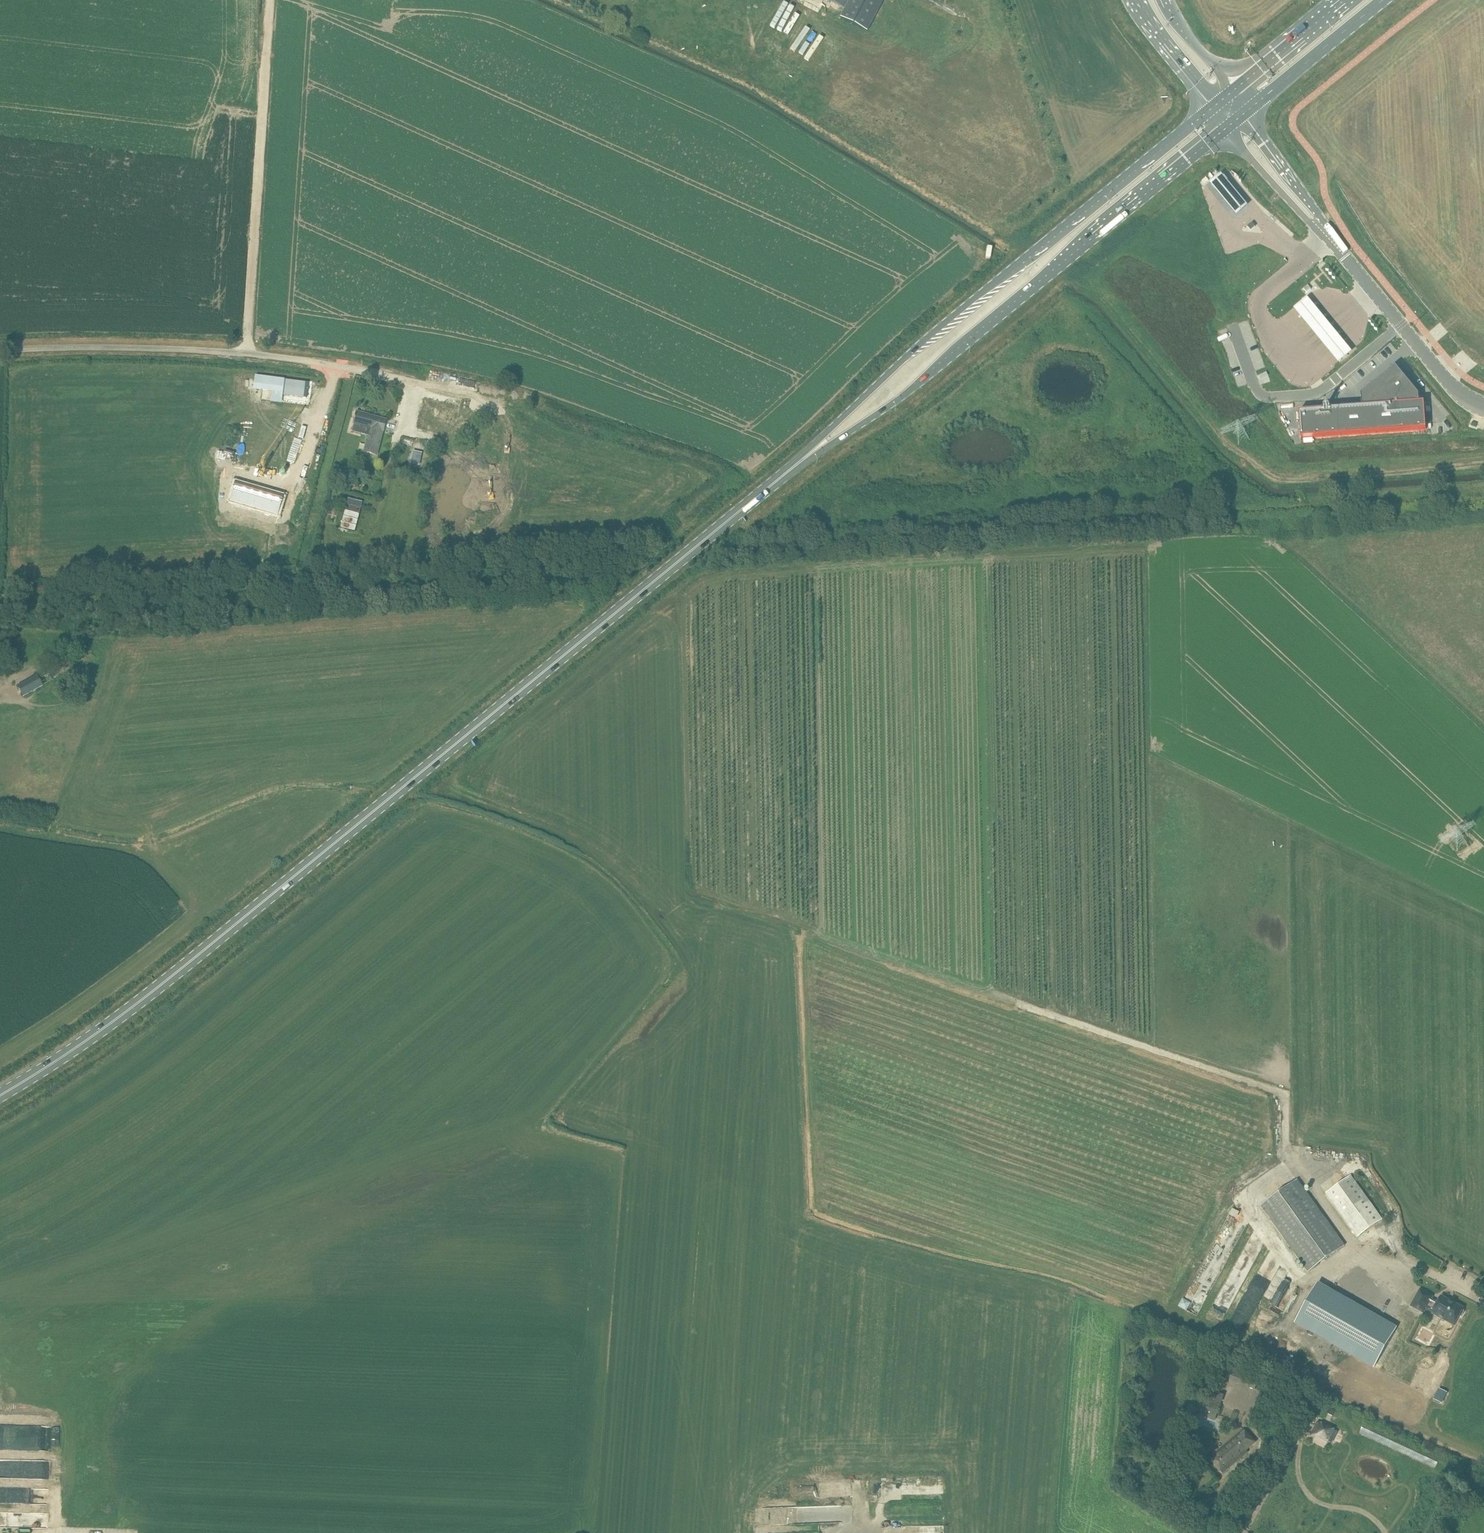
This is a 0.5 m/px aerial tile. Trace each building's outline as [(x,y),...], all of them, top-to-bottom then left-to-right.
[(830,2),(844,9),(849,0),(827,0),(830,2)] [(1247,209),(1220,177),(1209,187),(1236,218),(1247,209)] [(1351,355),(1306,301),(1292,313),(1337,366),(1351,355)] [(1362,407),(1300,412),(1301,439),(1427,430),(1425,403),(1420,403),(1419,395),(1396,366),(1361,395),(1362,407)] [(255,382),(255,399),(308,399),(308,382),(255,382)] [(365,414),(357,411),(353,423),(372,428),(370,437),(368,436),(364,451),(376,455),(383,431),(384,431),(387,420),(365,414)] [(422,453),(413,451),(411,464),(420,466),(422,453)] [(204,481),(199,500),(247,512),(252,493),(204,481)] [(349,499),(341,527),(355,531),(357,522),(360,512),(362,502),(349,499)] [(37,675),(18,686),(24,696),(43,686),(37,675)] [(1383,1219),(1377,1211),(1351,1175),(1326,1193),(1358,1237),(1383,1219)] [(1345,1246),(1339,1238),(1297,1180),(1262,1205),(1309,1272),(1345,1246)] [(1337,1282),(1353,1298),(1372,1280),(1357,1263),(1337,1282)] [(1342,1299),(1317,1284),(1296,1322),(1375,1366),(1396,1329),(1372,1315),(1342,1299)] [(1456,1323),(1460,1315),(1464,1308),(1448,1300),(1447,1301),(1441,1298),(1438,1303),(1431,1299),(1433,1297),(1420,1290),(1411,1305),(1424,1313),(1427,1308),(1434,1312),(1433,1313),(1444,1319),(1445,1317),(1456,1323)] [(1336,1364),(1344,1352),(1334,1347),(1327,1358),(1336,1364)] [(1242,1370),(1237,1368),(1232,1381),(1237,1383),(1242,1370)] [(1439,1388),(1433,1399),(1441,1403),(1447,1392),(1439,1388)] [(1215,1421),(1221,1404),(1205,1398),(1199,1415),(1215,1421)] [(1318,1421),(1312,1432),(1333,1442),(1338,1431),(1318,1421)] [(1253,1441),(1247,1433),(1242,1428),(1210,1459),(1223,1473),(1247,1451),(1245,1449),(1253,1441)]
